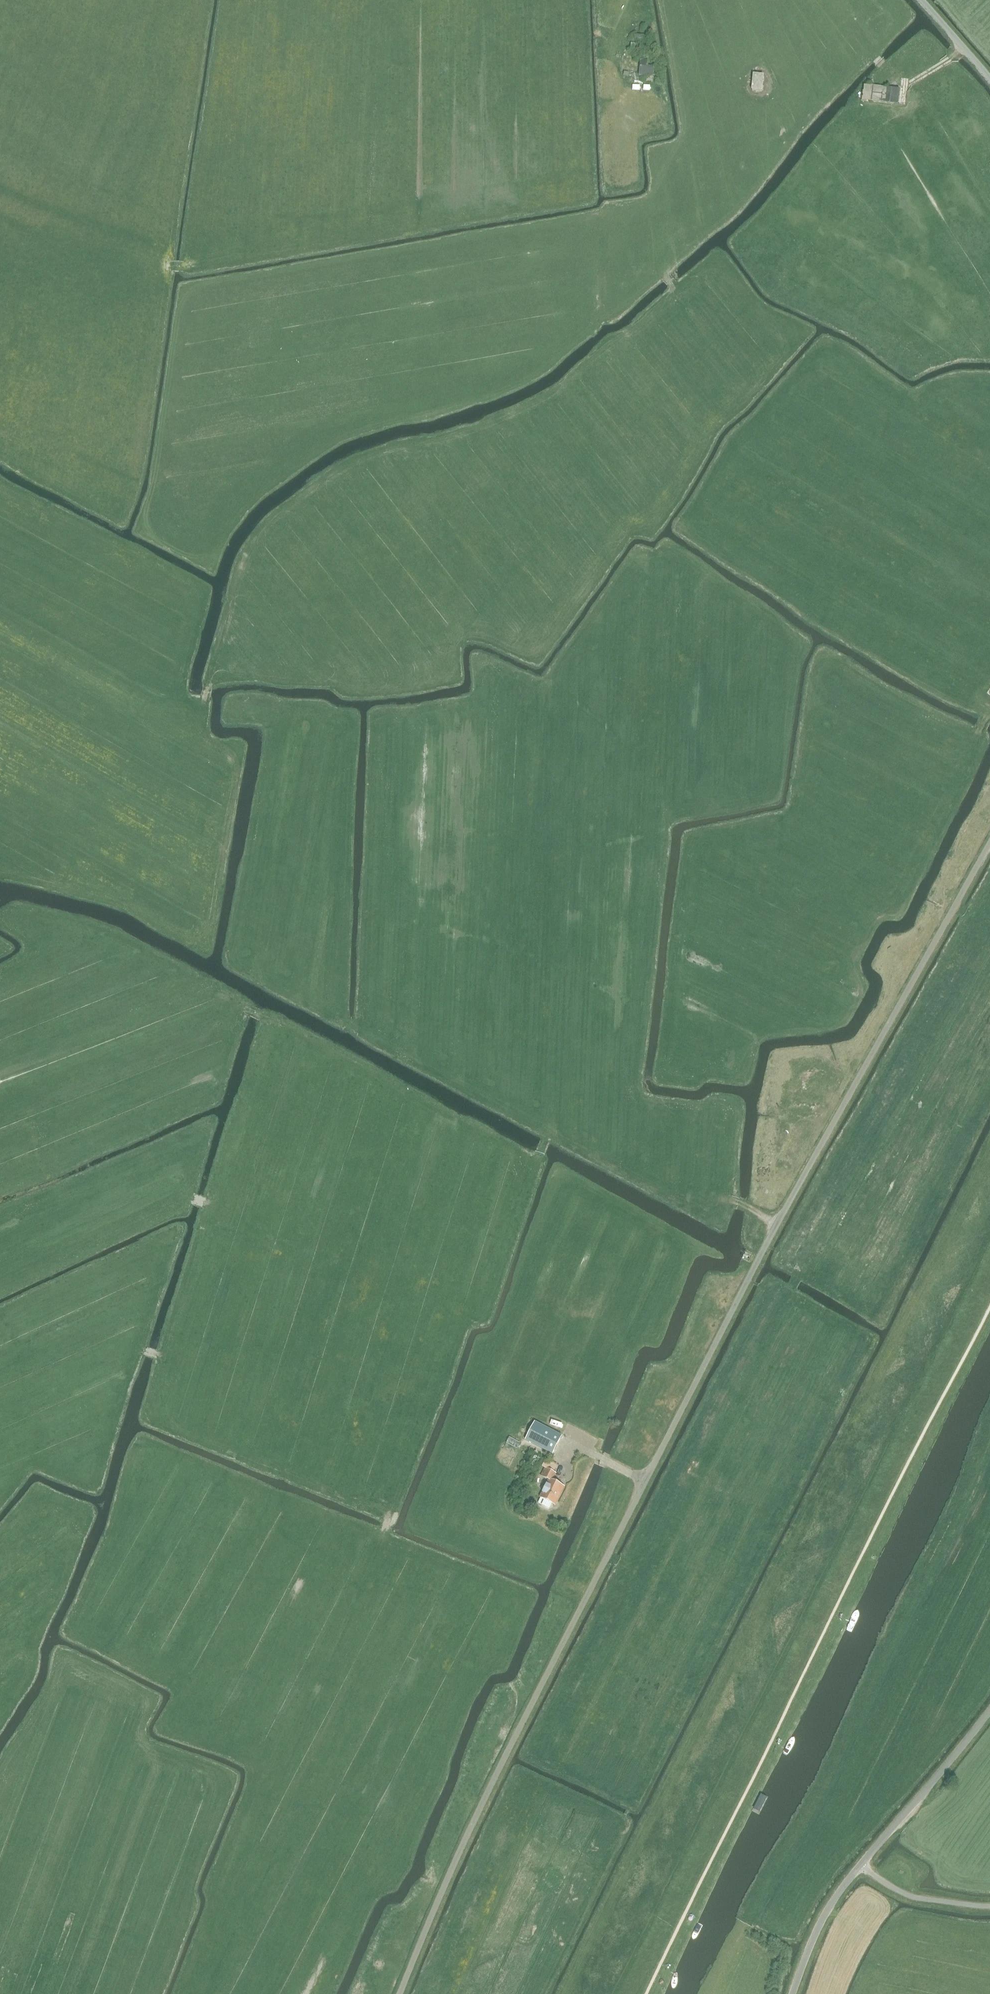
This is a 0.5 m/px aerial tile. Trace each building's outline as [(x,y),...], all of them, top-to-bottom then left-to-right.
[(638,76),(653,78),(654,68),(647,67),(647,62),(640,61),(638,76)] [(765,83),(754,81),(752,93),(762,95),(765,83)] [(865,91),(864,105),(897,108),(898,95),(865,91)] [(535,1422),(525,1441),(552,1455),(562,1436),(535,1422)] [(541,1498),(538,1503),(549,1509),(552,1503),(555,1505),(564,1487),(553,1481),(557,1474),(553,1472),(544,1467),(540,1476),(548,1480),(539,1497),(541,1498)]
